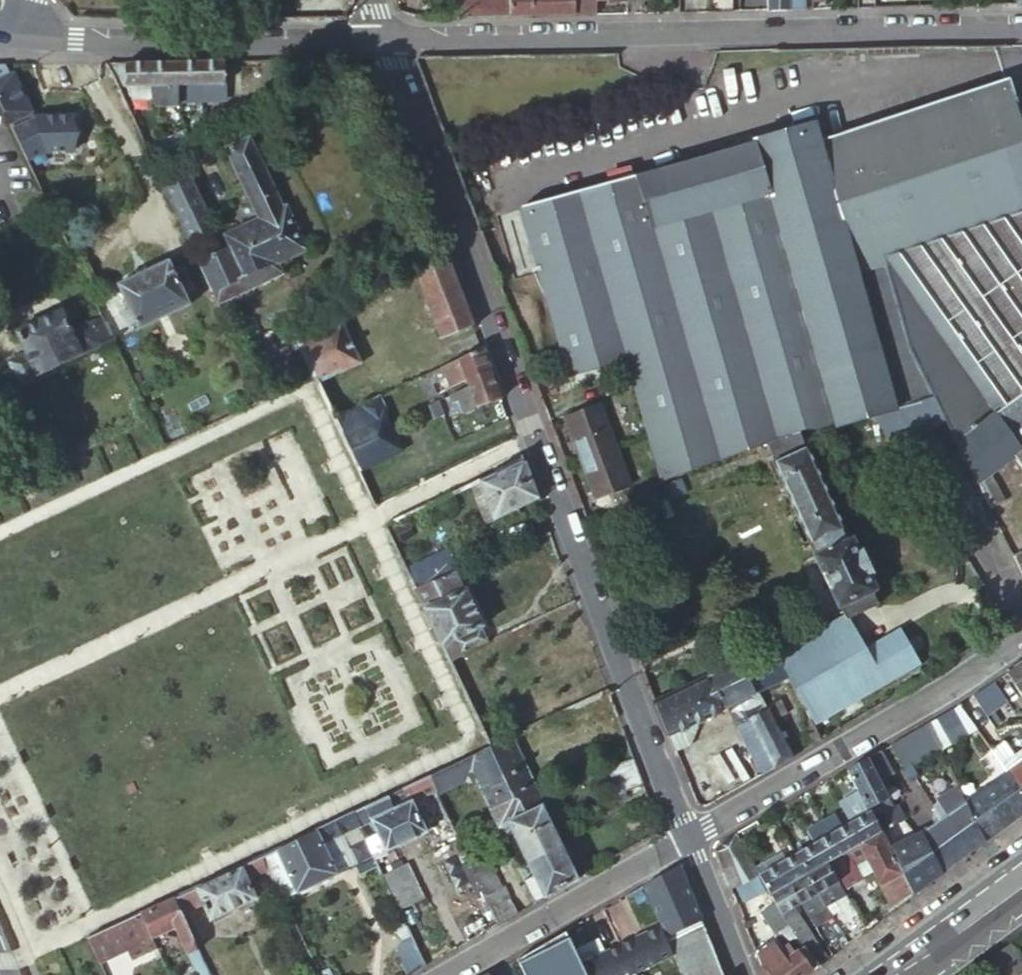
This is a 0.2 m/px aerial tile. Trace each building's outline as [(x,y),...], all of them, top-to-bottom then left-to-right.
[(302,19),(302,0),(261,0),(262,19),(302,19)] [(595,13),(595,0),(455,0),(454,16),(595,13)] [(765,10),(790,10),(790,0),(765,0),(765,10)] [(804,10),(803,0),(790,0),(790,10),(804,10)] [(171,86),(177,86),(177,61),(148,62),(148,99),(171,99),(171,86)] [(199,101),(200,61),(177,61),(177,86),(178,86),(178,102),(199,101)] [(223,101),(223,61),(200,61),(199,101),(223,101)] [(148,62),(125,62),(125,85),(131,100),(148,99),(148,62)] [(0,78),(0,98),(11,121),(46,104),(27,66),(0,78)] [(974,102),(1008,91),(1006,83),(971,94),(972,96),(974,102)] [(1021,212),(1021,135),(1008,91),(974,102),(972,96),(888,123),(838,139),(833,120),(830,120),(521,205),(566,374),(626,359),(647,435),(660,486),(762,451),(795,436),(803,433),(804,433),(811,436),(814,435),(868,417),(928,398),(905,354),(905,353),(887,259),(1021,212)] [(236,144),(228,126),(192,142),(187,144),(174,150),(170,152),(154,160),(167,187),(187,178),(212,231),(216,238),(225,234),(245,225),(240,214),(253,207),(226,149),(236,144)] [(266,271),(270,280),(285,274),(281,264),(308,252),(287,206),(283,207),(251,137),(236,144),(226,149),(253,207),(240,214),(245,225),(225,234),(231,248),(202,262),(217,294),(266,271)] [(184,139),(171,145),(174,150),(187,144),(184,139)] [(187,178),(167,187),(192,240),(212,231),(187,178)] [(887,259),(905,353),(905,354),(928,398),(941,423),(970,481),(986,471),(1011,454),(1021,446),(1021,212),(887,259)] [(471,323),(447,259),(416,274),(441,336),(471,323)] [(143,330),(195,306),(174,262),(122,286),(143,330)] [(340,309),(294,331),(314,374),(318,382),(341,372),(342,374),(363,364),(345,325),(347,324),(340,309)] [(116,340),(105,319),(71,335),(62,315),(20,334),(30,355),(12,364),(16,371),(8,375),(15,388),(116,340)] [(479,347),(417,375),(426,397),(439,392),(436,384),(447,379),(451,386),(467,379),(488,370),(479,347)] [(464,411),(497,395),(488,370),(467,379),(469,385),(446,395),(449,403),(460,399),(464,411)] [(387,408),(380,392),(333,413),(349,448),(392,428),(384,409),(387,408)] [(892,454),(941,423),(928,398),(868,417),(892,454)] [(427,404),(434,419),(442,415),(444,414),(438,399),(427,404)] [(599,408),(607,429),(625,423),(617,401),(599,408)] [(580,460),(614,447),(607,429),(599,408),(599,406),(573,415),(575,423),(568,425),(580,460)] [(565,418),(568,425),(575,423),(573,415),(565,418)] [(349,448),(361,472),(403,452),(392,428),(349,448)] [(795,436),(762,451),(813,557),(810,558),(836,611),(838,609),(843,619),(846,618),(876,603),(870,591),(873,588),(868,577),(871,575),(858,550),(855,551),(849,539),(845,541),(795,436)] [(1011,454),(1021,469),(1021,446),(1011,454)] [(629,487),(614,447),(580,460),(592,493),(601,490),(603,496),(629,487)] [(535,497),(522,461),(477,482),(494,518),(535,497)] [(970,481),(984,509),(1000,500),(986,471),(970,481)] [(494,518),(477,482),(469,486),(486,522),(494,518)] [(601,490),(592,493),(595,500),(603,496),(601,490)] [(411,513),(386,525),(402,560),(428,548),(411,513)] [(1021,576),(1021,549),(1007,556),(1018,578),(1021,576)] [(408,574),(416,591),(454,574),(448,560),(415,574),(414,572),(408,574)] [(416,591),(423,606),(447,657),(485,640),(480,627),(482,626),(464,588),(461,588),(454,574),(416,591)] [(838,609),(836,611),(784,637),(788,646),(843,619),(838,609)] [(861,648),(846,618),(843,619),(788,646),(784,637),(767,645),(785,678),(791,688),(793,687),(812,720),(913,664),(895,630),(861,648)] [(756,693),(785,678),(767,645),(738,659),(756,693)] [(756,693),(738,659),(663,695),(651,700),(672,748),(693,739),(688,726),(743,701),(748,712),(744,715),(745,717),(764,707),(763,706),(756,693)] [(1006,671),(1021,695),(1021,660),(1006,671)] [(989,682),(970,695),(984,715),(1003,702),(989,682)] [(660,686),(648,691),(651,700),(663,695),(660,686)] [(772,767),(790,756),(771,720),(784,713),(777,699),(763,706),(764,707),(745,717),(772,767)] [(926,722),(938,749),(972,730),(954,706),(949,709),(926,722)] [(926,722),(888,744),(903,769),(912,764),(938,749),(926,722)] [(814,742),(820,739),(814,729),(808,733),(814,742)] [(511,735),(491,745),(512,788),(532,779),(511,735)] [(1009,755),(1000,743),(987,752),(1004,775),(1021,800),(1021,746),(1009,755)] [(491,745),(489,746),(461,759),(427,775),(434,790),(445,814),(477,800),(479,805),(484,806),(488,804),(503,837),(514,832),(507,817),(522,810),(512,788),(491,745)] [(879,749),(864,758),(877,782),(892,774),(879,749)] [(632,763),(628,751),(603,762),(608,775),(632,763)] [(964,804),(979,793),(970,774),(966,776),(956,755),(943,760),(964,804)] [(876,831),(880,840),(905,826),(897,811),(892,812),(877,782),(864,758),(844,769),(853,786),(866,812),(876,831)] [(632,763),(608,775),(612,786),(637,777),(632,763)] [(912,764),(903,769),(907,778),(912,776),(916,773),(912,764)] [(853,786),(844,769),(822,781),(826,788),(839,781),(844,791),(853,786)] [(434,790),(427,775),(351,811),(358,827),(371,821),(377,833),(364,839),(372,856),(374,861),(388,854),(386,849),(424,831),(413,806),(424,801),(422,795),(434,790)] [(1021,810),(1021,800),(1004,775),(979,793),(964,804),(981,841),(1021,810)] [(542,800),(532,779),(512,788),(522,810),(538,802),(542,800)] [(538,802),(522,810),(507,817),(514,832),(527,861),(558,846),(555,840),(538,802)] [(965,853),(981,841),(964,804),(942,820),(965,853)] [(358,827),(351,811),(274,848),(288,880),(276,886),(281,897),(372,856),(364,839),(358,827)] [(857,842),(876,831),(866,812),(847,823),(857,842)] [(834,815),(824,821),(831,832),(841,827),(834,815)] [(942,820),(890,859),(908,895),(965,853),(942,820)] [(806,831),(813,843),(831,832),(824,821),(806,831)] [(842,850),(857,842),(847,823),(841,827),(831,832),(842,850)] [(435,852),(457,841),(452,829),(429,839),(435,852)] [(908,895),(890,859),(880,840),(876,831),(857,842),(842,850),(825,860),(841,889),(862,876),(849,855),(860,849),(870,870),(889,909),(908,895)] [(813,843),(824,861),(825,860),(842,850),(831,832),(813,843)] [(713,853),(729,893),(757,876),(754,870),(731,834),(716,842),(713,853)] [(464,856),(475,851),(469,838),(458,843),(464,856)] [(469,867),(464,856),(458,843),(457,841),(435,852),(467,921),(472,919),(478,932),(495,922),(469,867)] [(794,854),(805,872),(824,861),(813,843),(794,854)] [(543,896),(574,878),(567,863),(558,846),(527,861),(543,896)] [(288,880),(274,848),(174,895),(181,912),(182,912),(204,902),(211,917),(256,895),(250,882),(268,873),(274,887),(276,886),(288,880)] [(862,876),(870,870),(860,849),(849,855),(862,876)] [(788,882),(805,872),(794,854),(778,864),(788,882)] [(574,878),(589,869),(583,855),(567,863),(574,878)] [(500,922),(516,913),(503,885),(501,887),(488,858),(469,867),(495,922),(500,922)] [(754,870),(757,876),(778,864),(775,859),(754,870)] [(788,882),(786,882),(798,902),(830,882),(836,892),(841,889),(825,860),(824,861),(805,872),(788,882)] [(408,864),(381,876),(399,914),(424,900),(408,864)] [(680,864),(644,885),(682,974),(722,974),(680,864)] [(778,864),(757,876),(768,893),(786,882),(788,882),(778,864)] [(798,942),(803,948),(814,965),(823,959),(789,907),(798,902),(786,882),(768,893),(777,908),(790,929),(798,942)] [(830,882),(798,902),(810,922),(838,905),(845,918),(855,913),(841,889),(836,892),(830,882)] [(174,895),(140,911),(152,937),(176,926),(199,974),(211,974),(182,912),(181,912),(174,895)] [(779,937),(784,934),(790,929),(777,908),(766,916),(779,937)] [(140,911),(88,935),(100,961),(126,948),(131,960),(157,947),(152,937),(140,911)] [(748,919),(741,922),(744,928),(751,926),(748,919)] [(399,940),(409,935),(403,923),(393,928),(399,940)] [(673,955),(660,926),(640,936),(620,945),(632,973),(673,955)] [(791,946),(798,942),(790,929),(784,934),(791,946)] [(583,974),(578,964),(562,931),(515,958),(523,974),(583,974)] [(409,972),(422,964),(409,935),(399,940),(397,946),(409,972)] [(803,948),(784,961),(772,944),(755,955),(763,974),(801,974),(814,965),(803,948)] [(620,945),(599,955),(578,964),(583,974),(629,974),(632,973),(620,945)] [(1021,974),(1021,963),(1009,945),(988,961),(998,974),(1021,974)]
